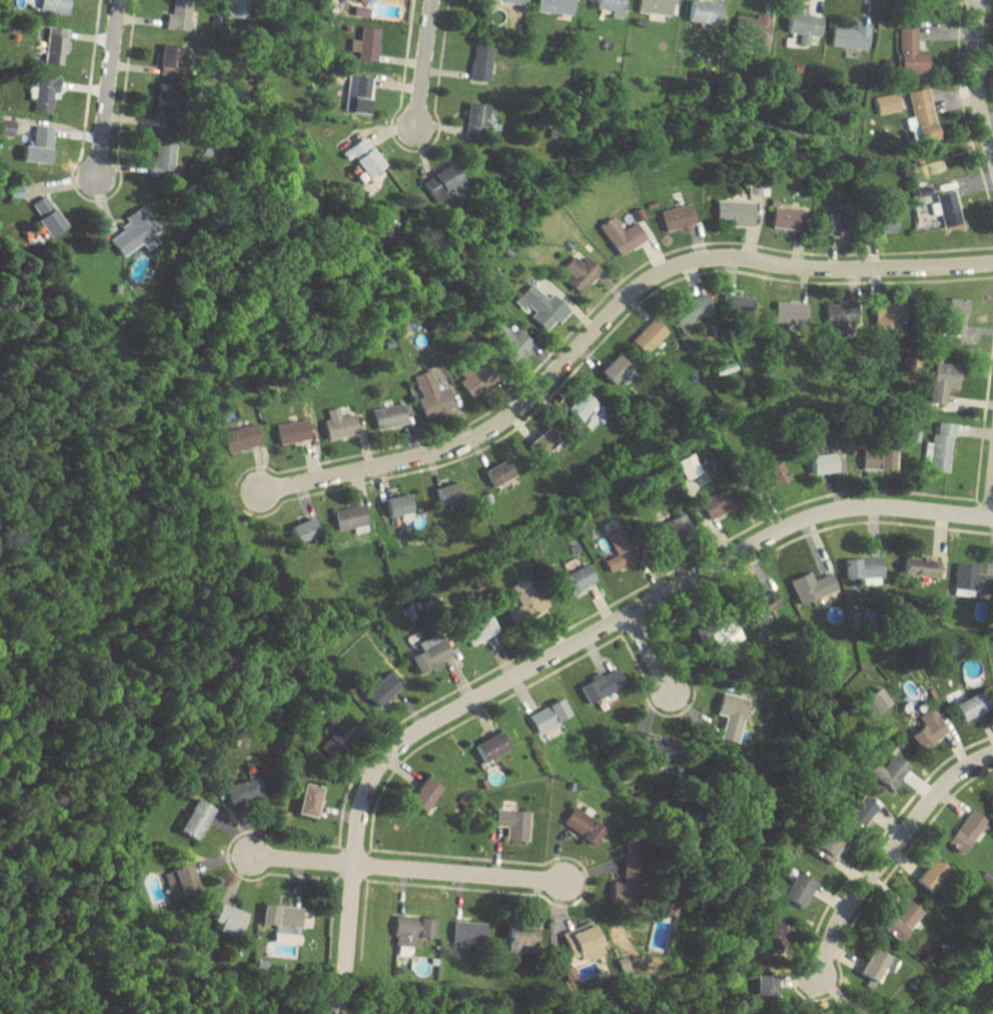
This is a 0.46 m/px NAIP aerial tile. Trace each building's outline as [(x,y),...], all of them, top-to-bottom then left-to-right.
[(191,0),(172,0),(171,13),(166,13),(165,28),(189,29),(191,0)] [(244,18),(247,2),(232,0),(231,0),(229,16),(244,18)] [(369,17),(372,0),(350,0),(354,4),(352,14),(369,17)] [(535,11),(572,15),(573,0),(537,0),(535,11)] [(595,8),(611,9),(610,17),(623,18),(624,0),(596,0),(595,8)] [(671,0),(638,0),(636,11),(669,16),(671,0)] [(690,0),(689,0),(687,20),(721,23),(723,3),(690,0)] [(821,14),(788,12),(786,40),(809,40),(809,35),(820,36),(821,14)] [(765,52),(771,17),(753,14),(747,49),(765,52)] [(866,48),(867,25),(853,25),(853,28),(831,27),(830,46),(866,48)] [(377,60),(378,27),(359,26),(358,59),(377,60)] [(65,63),(67,28),(46,27),(45,62),(65,63)] [(916,27),(899,27),(900,72),(927,71),(926,49),(916,49),(916,27)] [(160,75),(182,76),(183,45),(161,44),(160,75)] [(491,46),(472,45),(471,80),(490,80),(491,46)] [(352,84),(350,112),(370,113),(372,76),(346,75),(346,83),(352,84)] [(53,92),(59,93),(60,78),(29,77),(28,98),(35,99),(34,111),(52,112),(53,92)] [(938,131),(937,122),(933,123),(928,88),(908,91),(914,135),(938,131)] [(180,92),(158,89),(155,111),(177,114),(180,92)] [(487,103),(468,102),(466,137),(485,138),(487,103)] [(51,162),(52,126),(34,125),(33,145),(24,144),(23,161),(51,162)] [(347,160),(352,156),(368,178),(385,165),(363,136),(341,152),(347,160)] [(170,177),(175,143),(157,140),(154,161),(150,160),(148,174),(170,177)] [(941,225),(961,223),(956,181),(918,186),(919,196),(937,193),(941,225)] [(67,226),(45,194),(28,206),(49,238),(67,226)] [(755,201),(718,201),(717,224),(755,225),(755,201)] [(662,208),(665,230),(695,226),(692,204),(662,208)] [(120,256),(139,242),(144,250),(155,243),(149,234),(157,229),(141,205),(124,216),(129,223),(108,238),(120,256)] [(804,229),(805,208),(774,207),(774,228),(804,229)] [(830,231),(852,230),(851,211),(830,212),(830,231)] [(897,230),(897,213),(875,214),(876,231),(897,230)] [(636,221),(622,230),(614,216),(600,224),(619,255),(647,239),(636,221)] [(579,293),(601,272),(580,250),(562,267),(570,275),(566,279),(579,293)] [(552,293),(548,298),(531,282),(514,300),(529,314),(528,315),(545,331),(554,321),(558,324),(570,310),(552,293)] [(679,324),(714,312),(707,293),(672,305),(679,324)] [(947,326),(966,326),(967,298),(948,297),(947,326)] [(880,300),(878,329),(902,330),(903,301),(880,300)] [(806,324),(806,303),(775,301),(774,322),(806,324)] [(858,323),(857,303),(827,304),(828,333),(847,332),(847,324),(858,323)] [(644,354),(668,332),(654,317),(630,339),(644,354)] [(532,342),(519,330),(498,352),(511,365),(532,342)] [(615,385),(632,366),(618,353),(601,372),(615,385)] [(458,373),(471,396),(497,381),(485,359),(458,373)] [(958,387),(960,365),(931,363),(929,403),(947,403),(948,387),(958,387)] [(448,387),(439,390),(432,370),(415,375),(422,397),(419,398),(425,416),(455,406),(448,387)] [(568,409),(584,423),(600,403),(583,390),(568,409)] [(376,428),(407,425),(404,404),(373,408),(376,428)] [(355,412),(341,415),(339,407),(326,409),(328,418),(324,419),(328,439),(359,433),(355,412)] [(311,438),(307,418),(276,424),(280,445),(311,438)] [(949,471),(951,435),(955,435),(956,423),(937,422),(936,433),(932,433),(931,442),(924,441),(923,460),(929,460),(928,470),(949,471)] [(260,446),(258,424),(222,429),(225,451),(260,446)] [(562,441),(549,427),(532,441),(545,456),(562,441)] [(895,469),(895,449),(862,450),(863,470),(895,469)] [(811,475),(838,470),(835,451),(808,456),(811,475)] [(706,484),(696,452),(677,458),(688,490),(706,484)] [(495,490),(518,482),(509,459),(486,468),(495,490)] [(769,486),(788,478),(780,460),(761,469),(769,486)] [(442,504),(465,497),(459,480),(436,488),(442,504)] [(739,505),(730,486),(699,501),(708,520),(739,505)] [(413,512),(410,493),(387,498),(391,517),(413,512)] [(339,530),(369,524),(365,503),(334,510),(339,530)] [(666,535),(688,527),(683,514),(662,522),(666,535)] [(291,526),(299,543),(321,533),(314,516),(291,526)] [(606,535),(615,554),(604,560),(610,572),(639,559),(624,527),(606,535)] [(940,556),(904,555),(903,575),(939,577),(940,556)] [(854,585),(882,584),(881,557),(845,558),(845,578),(854,578),(854,585)] [(569,595),(596,580),(584,558),(557,573),(569,595)] [(978,574),(978,564),(955,563),(954,595),(974,596),(974,592),(992,593),(992,575),(978,574)] [(790,579),(800,608),(839,594),(831,573),(813,579),(810,572),(790,579)] [(532,593),(525,578),(509,587),(521,609),(544,597),(540,589),(532,593)] [(790,599),(780,604),(774,590),(743,604),(754,630),(760,627),(763,635),(799,619),(790,599)] [(461,627),(470,645),(498,630),(488,613),(461,627)] [(453,656),(441,631),(417,642),(422,651),(411,657),(418,673),(453,656)] [(581,686),(589,702),(625,685),(617,667),(600,675),(599,672),(589,676),(591,681),(581,686)] [(401,686),(388,672),(367,691),(380,705),(401,686)] [(856,706),(866,719),(891,702),(881,688),(856,706)] [(955,704),(964,722),(990,708),(981,690),(955,704)] [(747,699),(721,691),(714,713),(724,716),(718,738),(734,743),(747,699)] [(529,715),(538,733),(571,715),(562,698),(529,715)] [(924,724),(911,736),(924,752),(949,729),(929,707),(918,717),(924,724)] [(320,748),(336,760),(357,730),(336,715),(326,729),(331,732),(320,748)] [(483,761),(509,748),(501,731),(475,744),(483,761)] [(910,766),(892,752),(874,776),(892,790),(910,766)] [(249,780),(227,785),(230,803),(262,796),(256,770),(247,772),(249,780)] [(411,804),(428,812),(440,786),(423,778),(411,804)] [(318,817),(322,786),(302,784),(299,815),(318,817)] [(865,827),(876,804),(860,796),(848,819),(865,827)] [(215,807),(196,798),(180,832),(200,840),(215,807)] [(589,816),(575,806),(562,822),(593,845),(605,829),(588,816),(589,816)] [(988,820),(971,808),(946,842),(963,854),(988,820)] [(505,840),(528,841),(529,811),(494,810),(493,826),(506,826),(505,840)] [(832,865),(850,840),(831,826),(813,851),(832,865)] [(612,904),(638,905),(640,844),(625,843),(625,856),(622,856),(621,881),(612,881),(612,904)] [(950,869),(935,857),(916,881),(930,893),(950,869)] [(803,907),(821,873),(799,861),(781,895),(803,907)] [(199,892),(193,865),(164,872),(171,899),(199,892)] [(884,932),(901,943),(923,910),(906,899),(884,932)] [(212,921),(220,923),(219,928),(241,935),(247,912),(218,903),(212,921)] [(302,906),(263,905),(263,925),(302,926),(302,906)] [(435,918),(398,916),(394,976),(424,978),(425,959),(410,958),(411,937),(433,938),(435,918)] [(762,945),(780,953),(792,930),(774,921),(762,945)] [(452,941),(485,942),(486,923),(453,922),(452,941)] [(562,934),(569,956),(601,946),(594,924),(562,934)] [(537,947),(538,927),(510,925),(509,946),(537,947)] [(653,942),(656,928),(650,926),(644,949),(660,953),(662,944),(653,942)] [(891,972),(897,960),(874,947),(859,973),(877,983),(885,969),(891,972)] [(776,975),(756,975),(757,1005),(776,1004),(776,975)]
